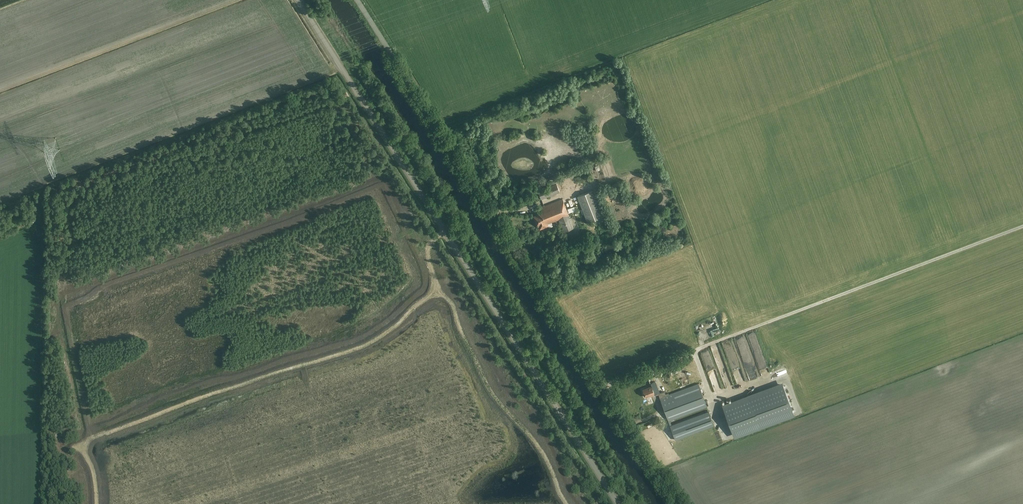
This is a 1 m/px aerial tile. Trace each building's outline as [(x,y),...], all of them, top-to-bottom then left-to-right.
[(560,192),(555,181),(553,181),(554,184),(538,190),(541,199),(560,192)] [(603,217),(592,191),(577,196),(588,223),(603,217)] [(568,215),(562,199),(536,209),(538,212),(537,212),(538,214),(533,216),(539,230),(548,226),(547,224),(559,220),(563,232),(574,228),(569,216),(568,215)] [(746,382),(734,346),(727,349),(738,384),(746,382)] [(648,379),(651,387),(642,390),(644,394),(643,394),(644,397),(645,397),(649,396),(654,394),(655,396),(658,394),(675,440),(714,426),(708,411),(672,425),(670,421),(707,407),(698,384),(668,395),(668,394),(665,395),(664,392),(678,387),(672,370),(648,379)] [(715,390),(722,388),(719,376),(712,377),(715,390)] [(782,383),(722,406),(735,439),(795,416),(782,383)]
